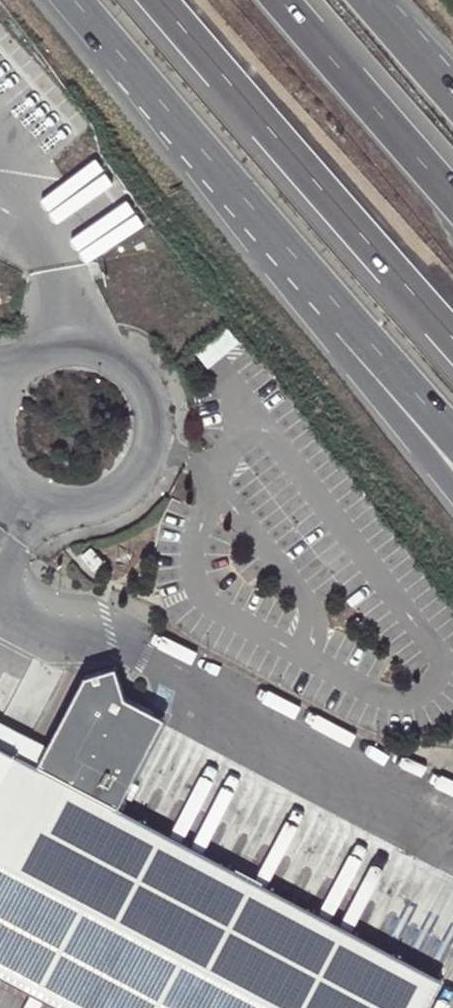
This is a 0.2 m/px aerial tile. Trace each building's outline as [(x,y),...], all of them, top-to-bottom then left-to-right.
[(104,561),(90,544),(78,554),(92,571),(104,561)] [(153,710),(124,695),(114,664),(84,674),(35,766),(0,747),(0,969),(73,1007),(424,1007),(439,979),(115,808),(158,726),(153,710)] [(163,716),(153,710),(158,726),(163,716)]
